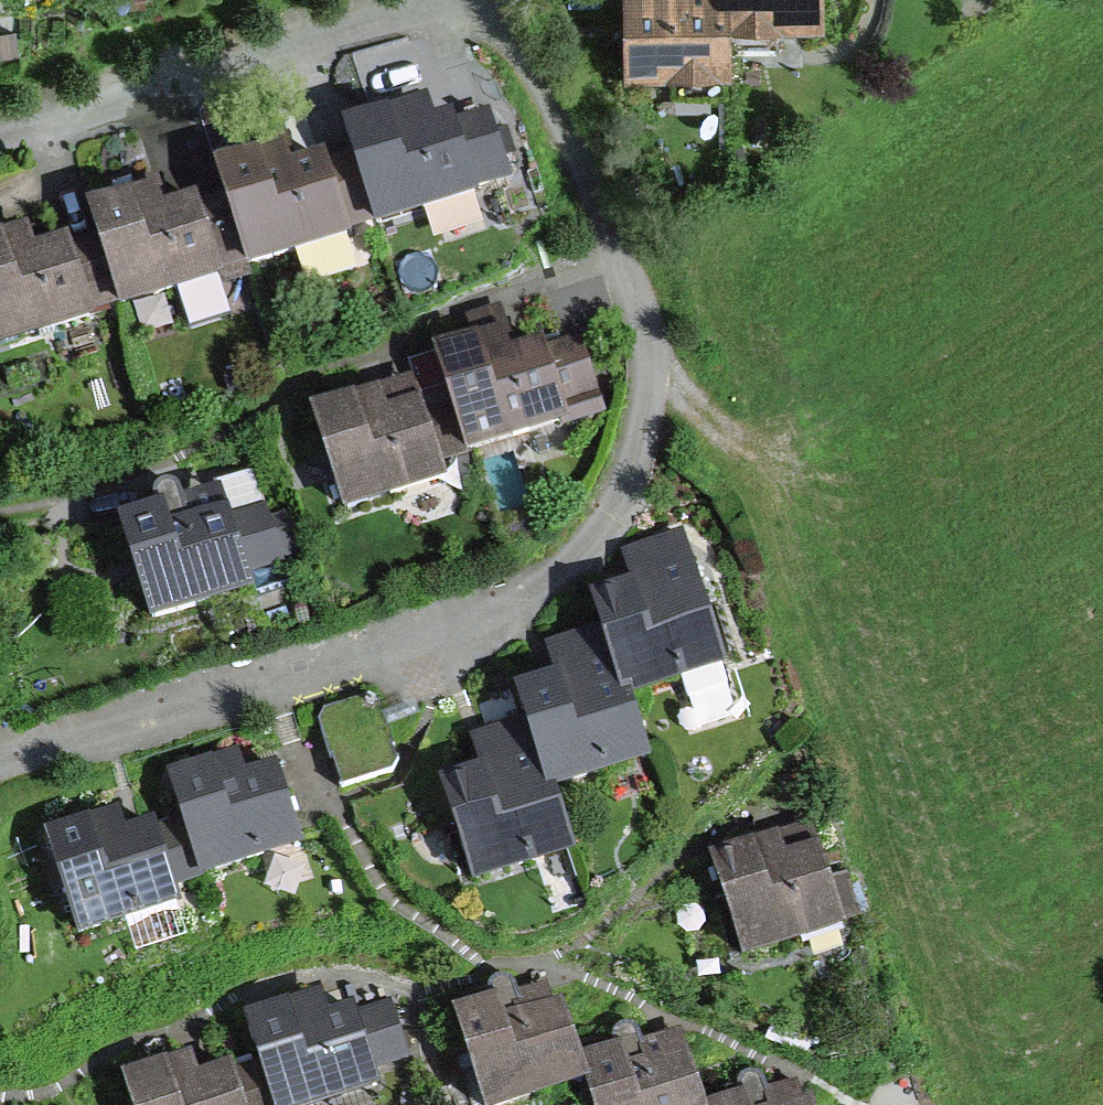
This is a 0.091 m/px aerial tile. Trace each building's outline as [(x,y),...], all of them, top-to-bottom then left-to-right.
[(724,0),(629,0),(630,79),(725,78),(724,32),(724,0)] [(724,32),(818,30),(817,0),(724,0),(724,32)] [(415,98),(353,119),(387,223),(481,192),(454,112),(423,122),(415,98)] [(284,141),(222,161),(256,265),(350,234),(324,154),(292,165),(284,141)] [(160,179),(98,199),(133,303),(227,272),(200,192),(168,203),(160,179)] [(0,232),(0,330),(5,345),(99,315),(72,235),(41,245),(33,221),(0,232)] [(508,329),(445,349),(480,453),(574,422),(547,342),(515,352),(508,329)] [(417,379),(323,412),(357,508),(451,475),(417,379)] [(224,489),(131,519),(163,620),(257,591),(224,489)] [(599,598),(609,627),(632,696),(733,663),(689,533),(629,554),(639,584),(599,598)] [(632,696),(609,627),(556,645),(566,678),(526,691),(535,719),(561,794),(655,763),(632,696)] [(561,794),(535,719),(481,737),(491,769),(448,783),(482,884),(580,851),(561,794)] [(238,753),(176,774),(210,878),(304,847),(278,767),(246,777),(238,753)] [(112,812),(50,833),(84,936),(178,905),(152,825),(120,836),(112,812)] [(811,824),(717,854),(748,951),(842,921),(811,824)] [(458,1009),(488,1104),(503,1104),(590,1078),(584,1057),(565,997),(514,1012),(508,994),(458,1009)] [(250,1018),(279,1104),(334,1104),(378,1091),(352,1011),(320,1021),(312,997),(250,1018)] [(584,1057),(590,1078),(598,1104),(706,1104),(688,1046),(634,1063),(628,1044),(584,1057)] [(136,1071),(147,1104),(251,1104),(238,1064),(206,1074),(198,1051),(136,1071)] [(706,1104),(821,1104),(816,1088),(765,1104),(760,1088),(706,1104)]
